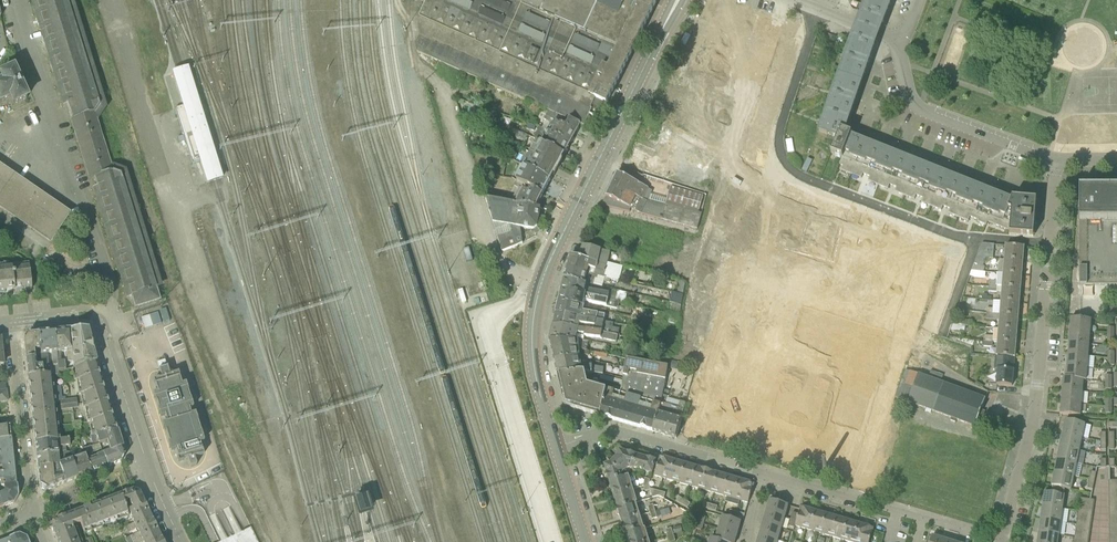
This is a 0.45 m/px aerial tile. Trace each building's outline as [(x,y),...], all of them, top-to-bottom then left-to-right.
[(67,0),(30,0),(63,106),(67,105),(72,121),(70,122),(88,181),(94,179),(96,187),(98,186),(135,308),(159,301),(120,175),(113,172),(110,166),(111,165),(95,114),(100,106),(67,0)] [(419,19),(422,34),(416,45),(418,53),(549,111),(549,112),(580,126),(584,128),(590,115),(599,119),(598,118),(605,104),(607,104),(656,0),(428,0),(419,19)] [(862,13),(857,25),(879,34),(892,0),(867,0),(862,13)] [(841,130),(844,131),(867,66),(877,39),(879,34),(857,25),(855,31),(845,57),(818,133),(837,139),(841,130)] [(29,100),(14,67),(11,69),(0,74),(0,81),(0,82),(0,105),(9,101),(12,108),(29,100)] [(570,143),(580,126),(549,112),(544,119),(548,122),(544,129),(570,143)] [(641,126),(636,135),(656,145),(661,135),(641,126)] [(565,154),(570,143),(544,129),(539,127),(537,131),(542,133),(542,135),(544,136),(541,142),(565,154)] [(831,153),(842,157),(851,137),(852,134),(844,131),(841,130),(837,139),(831,153)] [(636,135),(632,145),(651,155),(656,145),(636,135)] [(844,170),(852,173),(864,142),(851,137),(842,157),(840,164),(845,166),(844,170)] [(565,154),(541,142),(537,140),(530,153),(558,167),(565,154)] [(681,141),(673,160),(683,164),(691,145),(681,141)] [(861,173),(867,175),(877,148),(864,142),(852,173),(860,177),(861,173)] [(632,145),(627,155),(647,165),(651,155),(632,145)] [(691,145),(683,164),(693,168),(701,149),(691,145)] [(872,177),(870,181),(878,184),(891,153),(877,148),(867,175),(872,177)] [(701,149),(693,168),(703,172),(711,152),(701,149)] [(711,152),(703,172),(713,176),(721,156),(711,152)] [(524,165),(551,180),(558,167),(530,153),(524,165)] [(888,184),(893,186),(904,159),(891,153),(878,184),(887,187),(888,184)] [(627,155),(622,165),(642,175),(647,165),(627,155)] [(721,156),(713,176),(724,180),(731,160),(721,156)] [(898,188),(897,192),(905,195),(918,164),(904,159),(893,186),(898,188)] [(731,160),(724,180),(734,184),(741,164),(731,160)] [(519,188),(540,199),(551,180),(524,165),(520,163),(512,178),(517,181),(515,185),(519,188)] [(915,194),(920,196),(931,169),(918,164),(905,195),(913,198),(915,194)] [(71,214),(0,165),(0,210),(50,244),(71,214)] [(923,202),(932,206),(944,175),(931,169),(920,196),(925,198),(923,202)] [(704,196),(671,187),(666,204),(649,199),(653,191),(649,189),(649,188),(618,173),(602,205),(630,213),(631,209),(641,214),(662,219),(662,220),(698,230),(702,213),(699,212),(704,196)] [(942,205),(947,207),(958,180),(944,175),(932,206),(940,209),(942,205)] [(951,213),(959,216),(971,185),(958,180),(947,207),(952,209),(951,213)] [(968,216),(974,218),(985,191),(971,185),(959,216),(967,220),(968,216)] [(536,208),(540,199),(519,188),(511,202),(536,208)] [(1116,285),(1116,188),(1080,188),(1080,189),(1080,285),(1116,285)] [(987,225),(988,221),(998,196),(985,191),(974,218),(979,220),(978,221),(987,225)] [(998,196),(988,221),(1010,230),(1011,211),(1008,209),(1011,201),(998,196)] [(534,230),(537,227),(540,208),(536,208),(511,202),(486,198),(502,251),(518,245),(523,243),(521,227),(534,230)] [(1009,235),(1034,236),(1037,201),(1013,198),(1011,201),(1008,209),(1011,211),(1010,230),(1009,235)] [(605,206),(600,217),(620,227),(625,216),(605,206)] [(600,217),(594,229),(614,238),(620,227),(600,217)] [(594,229),(589,240),(609,250),(614,238),(594,229)] [(944,239),(935,263),(949,268),(958,245),(944,239)] [(982,243),(977,257),(986,258),(993,259),(994,245),(982,243)] [(1004,259),(1023,261),(1024,247),(1005,246),(1004,259)] [(619,281),(623,266),(608,263),(581,256),(580,258),(570,256),(567,269),(611,279),(619,281)] [(984,272),(985,268),(983,266),(986,258),(977,257),(972,271),(984,272)] [(998,273),(1022,275),(1023,261),(1004,259),(999,259),(998,273)] [(15,291),(32,290),(29,266),(0,270),(0,293),(15,291)] [(610,283),(611,279),(567,269),(565,279),(602,288),(604,281),(610,283)] [(1002,287),(1020,289),(1022,275),(998,273),(996,273),(996,281),(989,281),(989,286),(996,287),(1002,287)] [(562,290),(620,302),(625,303),(627,293),(602,288),(565,279),(562,290)] [(684,295),(686,282),(680,281),(678,293),(684,295)] [(1020,289),(1002,287),(1001,293),(1001,301),(1019,302),(1020,289)] [(618,309),(620,302),(562,290),(559,301),(585,307),(586,302),(592,303),(592,304),(618,309)] [(676,304),(682,305),(684,295),(678,293),(676,304)] [(559,301),(556,313),(605,322),(606,315),(599,314),(591,313),(591,312),(584,311),(585,307),(559,301)] [(1001,301),(1000,309),(1000,315),(1018,317),(1019,302),(1001,301)] [(670,313),(680,315),(682,305),(676,304),(670,303),(668,313),(670,313)] [(594,331),(618,335),(620,329),(613,327),(614,323),(605,322),(556,313),(554,325),(579,329),(580,324),(595,327),(594,331)] [(670,314),(668,323),(678,325),(680,315),(670,313),(670,314)] [(1018,317),(1000,315),(999,320),(998,329),(1017,330),(1018,317)] [(1070,331),(1090,333),(1091,320),(1071,318),(1070,331)] [(617,342),(618,335),(594,331),(579,329),(554,325),(550,341),(579,339),(584,341),(584,336),(601,339),(617,342)] [(998,342),(1016,344),(1017,330),(998,329),(994,328),(993,336),(985,335),(984,341),(993,341),(998,342)] [(73,369),(96,363),(88,330),(70,332),(72,351),(65,352),(65,362),(72,362),(73,369)] [(1069,343),(1089,344),(1090,333),(1070,331),(1069,343)] [(66,371),(65,362),(65,352),(72,351),(70,332),(54,333),(57,366),(58,372),(66,371)] [(719,332),(718,344),(743,346),(744,333),(719,332)] [(42,367),(42,370),(49,369),(48,363),(52,362),(53,366),(57,366),(54,333),(39,335),(40,351),(42,367)] [(845,333),(845,346),(868,347),(869,334),(845,333)] [(34,351),(40,351),(39,335),(27,336),(24,340),(26,360),(35,359),(34,351)] [(579,349),(587,351),(588,346),(589,341),(584,341),(579,339),(550,341),(553,353),(579,349)] [(1016,344),(998,342),(997,348),(997,356),(996,356),(996,357),(1015,359),(1015,358),(1015,357),(1016,344)] [(1068,355),(1088,357),(1089,344),(1069,343),(1068,355)] [(555,362),(581,359),(581,357),(580,357),(580,354),(588,356),(589,352),(579,349),(553,353),(555,362)] [(1067,367),(1087,368),(1088,357),(1068,355),(1067,367)] [(995,369),(998,370),(997,385),(1012,386),(1015,359),(996,357),(995,369)] [(600,416),(658,433),(666,404),(668,397),(663,396),(666,380),(669,366),(627,358),(624,370),(625,370),(621,392),(608,389),(600,416)] [(42,370),(42,367),(36,368),(35,359),(26,360),(28,378),(43,376),(42,370)] [(558,375),(585,371),(603,375),(603,374),(604,368),(592,366),(582,365),(581,359),(555,362),(558,375)] [(76,381),(100,377),(96,363),(73,369),(72,369),(74,381),(76,381)] [(203,438),(196,418),(193,419),(188,405),(192,404),(186,388),(183,389),(179,377),(174,379),(173,375),(170,376),(167,367),(158,370),(161,379),(158,380),(159,384),(155,385),(158,397),(155,398),(160,414),(164,413),(168,427),(165,428),(171,448),(175,447),(179,459),(183,457),(185,461),(189,459),(191,467),(198,465),(195,457),(200,456),(198,452),(203,451),(199,439),(203,438)] [(1066,378),(1084,381),(1086,381),(1087,368),(1067,367),(1066,378)] [(572,408),(600,416),(608,389),(588,385),(585,371),(558,375),(563,399),(572,408)] [(957,420),(975,427),(979,415),(983,417),(985,412),(981,410),(986,399),(974,394),(975,392),(964,387),(963,390),(942,382),(942,379),(925,373),(924,376),(919,373),(918,374),(910,371),(899,399),(926,409),(925,412),(931,414),(932,411),(951,418),(951,421),(956,423),(957,420)] [(29,390),(54,387),(52,375),(43,376),(28,378),(29,390)] [(78,394),(105,390),(100,377),(76,381),(78,394)] [(1062,392),(1082,394),(1084,381),(1066,378),(1063,378),(1062,392)] [(31,404),(55,401),(60,400),(59,387),(54,387),(29,390),(31,404)] [(85,408),(109,404),(105,390),(78,394),(78,395),(81,395),(83,408),(85,408)] [(1061,403),(1082,404),(1082,394),(1062,392),(1061,403)] [(71,408),(79,407),(78,398),(70,399),(71,408)] [(61,400),(62,409),(70,409),(71,408),(70,399),(61,400)] [(32,417),(57,413),(55,401),(31,404),(32,417)] [(666,404),(658,433),(677,438),(678,432),(686,403),(680,402),(679,408),(666,404)] [(1060,414),(1081,416),(1082,404),(1061,403),(1060,414)] [(87,421),(113,418),(109,404),(85,408),(87,421)] [(34,430),(58,426),(57,413),(32,417),(34,430)] [(91,435),(117,431),(113,418),(87,421),(88,430),(91,430),(91,435)] [(692,419),(686,440),(696,443),(703,422),(692,419)] [(1063,434),(1082,438),(1085,424),(1066,420),(1063,434)] [(703,422),(696,443),(707,447),(713,425),(703,422)] [(713,425),(707,447),(718,450),(724,428),(713,425)] [(12,438),(10,426),(0,428),(0,440),(12,438)] [(35,442),(60,439),(58,426),(34,430),(35,442)] [(125,455),(122,448),(117,431),(91,435),(90,435),(93,446),(99,445),(107,467),(122,461),(125,455)] [(1060,447),(1079,451),(1082,438),(1063,434),(1060,447)] [(36,455),(62,453),(64,453),(64,447),(70,446),(69,438),(60,440),(60,439),(35,442),(36,455)] [(12,439),(0,441),(0,453),(13,452),(12,439)] [(90,474),(107,467),(99,445),(93,446),(82,450),(90,474)] [(1057,460),(1077,464),(1079,451),(1060,447),(1057,460)] [(64,484),(90,474),(82,450),(67,452),(69,462),(64,464),(58,465),(64,484)] [(626,471),(629,468),(633,454),(627,452),(627,453),(620,451),(618,457),(614,461),(626,471)] [(14,465),(13,452),(0,453),(0,467),(14,465)] [(58,465),(64,464),(62,453),(36,455),(38,467),(58,465)] [(629,468),(652,474),(656,460),(633,454),(629,468)] [(654,476),(663,478),(669,459),(660,457),(654,476)] [(663,478),(676,482),(681,463),(669,459),(663,478)] [(1055,473),(1074,477),(1077,464),(1057,460),(1055,473)] [(622,475),(626,471),(614,461),(611,464),(606,466),(608,473),(607,473),(609,481),(623,477),(622,475)] [(676,482),(689,486),(694,466),(681,463),(676,482)] [(3,481),(16,479),(14,465),(0,467),(0,481),(3,481)] [(46,491),(64,484),(58,465),(38,467),(40,487),(46,491)] [(689,486),(702,489),(707,470),(694,466),(689,486)] [(702,489),(715,493),(721,474),(707,470),(702,489)] [(1052,486),(1064,489),(1071,490),(1074,477),(1055,473),(1052,486)] [(715,493),(727,497),(733,478),(721,474),(715,493)] [(615,495),(634,489),(629,475),(623,477),(609,481),(610,482),(611,482),(615,495)] [(727,497),(740,500),(745,481),(733,478),(727,497)] [(10,505),(14,503),(18,496),(17,484),(16,484),(16,479),(3,481),(0,481),(0,485),(0,486),(4,485),(4,492),(10,505)] [(740,500),(749,503),(754,484),(745,481),(740,500)] [(619,508),(637,503),(638,503),(634,489),(615,495),(619,508)] [(661,492),(651,489),(650,490),(653,498),(659,496),(661,492)] [(131,506),(143,500),(139,493),(133,490),(121,495),(124,503),(129,501),(131,506)] [(10,505),(4,492),(0,494),(0,508),(3,507),(10,505)] [(1043,506),(1062,509),(1064,496),(1045,493),(1043,506)] [(108,500),(117,521),(129,516),(124,503),(121,495),(108,500)] [(676,501),(682,505),(685,500),(679,496),(676,501)] [(1079,505),(1093,507),(1094,500),(1080,498),(1079,505)] [(104,526),(117,521),(108,500),(96,505),(104,526)] [(132,518),(148,511),(143,500),(131,506),(132,508),(128,510),(132,518)] [(682,505),(688,508),(691,503),(685,500),(682,505)] [(767,512),(785,518),(788,506),(770,500),(767,512)] [(622,521),(640,516),(637,503),(619,508),(618,508),(622,521)] [(92,531),(104,526),(96,505),(84,509),(92,531)] [(1078,511),(1092,513),(1093,507),(1079,505),(1078,511)] [(1041,519),(1060,522),(1062,509),(1043,506),(1041,519)] [(795,526),(810,531),(815,511),(801,507),(799,514),(797,521),(795,526)] [(85,534),(92,531),(84,509),(75,513),(79,524),(81,523),(82,527),(85,534)] [(124,535),(137,529),(153,521),(148,511),(132,518),(134,523),(121,529),(124,535)] [(810,531),(821,534),(826,515),(815,511),(810,531)] [(1077,518),(1091,520),(1092,513),(1078,511),(1077,518)] [(763,524),(782,529),(785,518),(767,512),(763,524)] [(69,527),(79,524),(75,513),(65,516),(69,526),(69,527)] [(698,522),(704,524),(706,517),(699,515),(698,522)] [(821,534),(832,537),(837,518),(826,515),(821,534)] [(53,532),(69,526),(65,516),(54,521),(51,527),(53,532)] [(627,535),(644,529),(640,516),(622,521),(626,535),(627,535)] [(719,528),(738,534),(741,522),(722,516),(719,528)] [(832,537),(844,540),(849,522),(837,518),(832,537)] [(1076,525),(1090,527),(1091,520),(1077,518),(1076,525)] [(1039,533),(1059,535),(1060,522),(1041,519),(1039,533)] [(127,541),(131,541),(157,529),(153,521),(137,529),(138,532),(125,539),(127,541)] [(696,529),(702,531),(704,524),(698,522),(696,529)] [(849,541),(858,541),(863,526),(849,522),(844,540),(849,541)] [(53,532),(55,538),(77,530),(82,527),(81,523),(79,524),(69,527),(69,526),(53,532)] [(760,536),(778,541),(782,529),(763,524),(760,536)] [(1075,531),(1089,533),(1090,527),(1076,525),(1075,531)] [(870,541),(873,529),(863,526),(858,541),(869,541),(870,541)] [(228,538),(220,541),(258,541),(257,539),(251,527),(249,527),(244,530),(234,535),(228,538)] [(646,528),(644,529),(627,535),(629,541),(650,541),(646,528)] [(668,536),(674,535),(672,528),(666,530),(668,536)] [(738,534),(719,528),(715,539),(723,541),(722,541),(735,541),(738,534)] [(162,539),(157,529),(131,541),(156,541),(162,539)] [(82,541),(77,530),(55,538),(57,541),(81,541),(82,541)] [(1074,538),(1088,540),(1089,533),(1075,531),(1074,538)] [(1059,535),(1039,533),(1038,541),(1058,541),(1059,535)] [(27,537),(20,534),(9,538),(9,539),(7,540),(8,541),(29,541),(27,537)]
